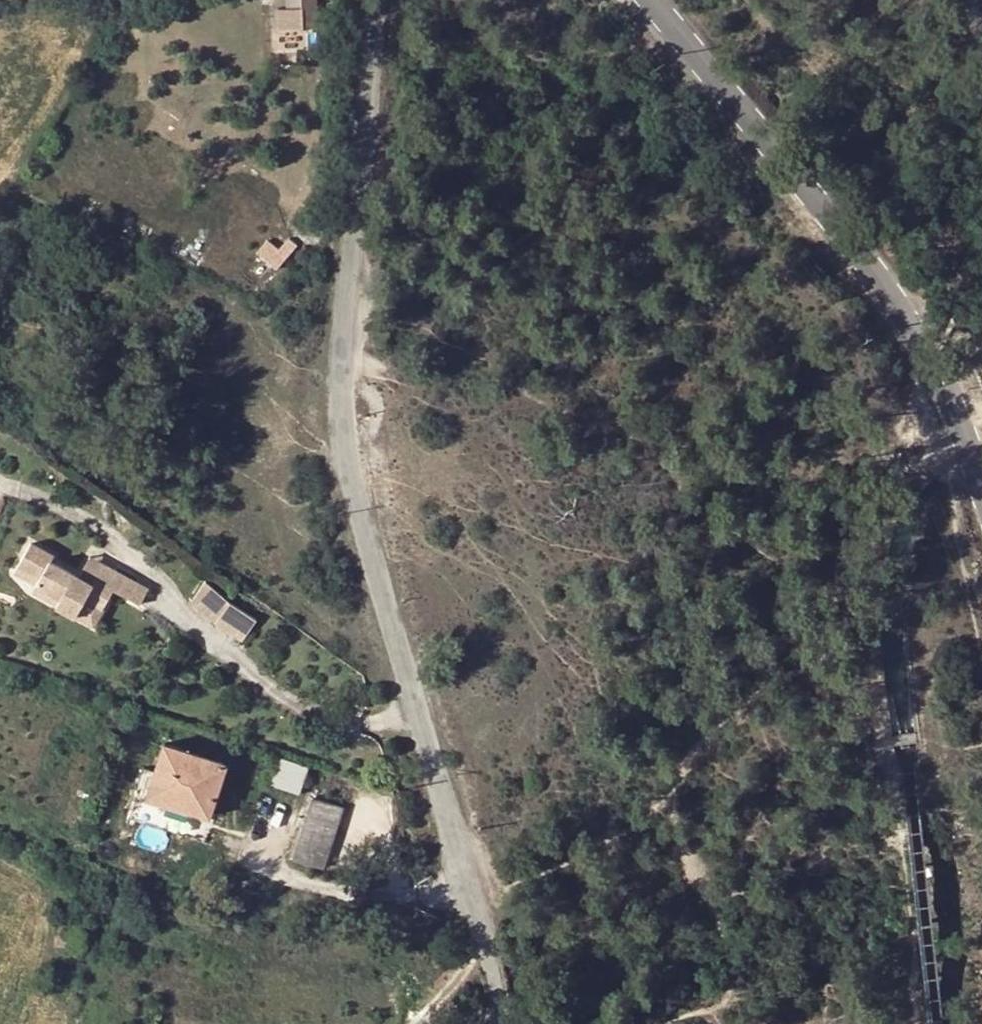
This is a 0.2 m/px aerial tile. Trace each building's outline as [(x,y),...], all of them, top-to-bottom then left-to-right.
[(302,5),(290,6),(273,7),(273,18),(292,19),(317,19),(317,0),(301,0),(302,5)] [(292,232),(287,239),(296,246),(301,240),(292,232)] [(277,270),(296,246),(287,239),(285,237),(267,261),(277,270)] [(58,606),(78,617),(88,599),(105,609),(116,590),(142,604),(150,590),(91,557),(81,577),(53,562),(56,556),(33,544),(20,565),(16,573),(38,585),(62,598),(58,606)] [(244,637),(252,623),(228,608),(209,580),(192,603),(217,622),(244,637)] [(58,606),(62,598),(38,585),(34,592),(58,606)] [(95,626),(105,609),(88,599),(78,617),(95,626)] [(210,816),(227,764),(165,743),(155,772),(149,789),(193,803),(191,810),(210,816)] [(300,790),(310,765),(283,755),(273,780),(300,790)] [(179,806),(191,810),(193,803),(149,789),(147,796),(179,806)] [(345,807),(315,797),(294,859),(324,870),(345,807)]
